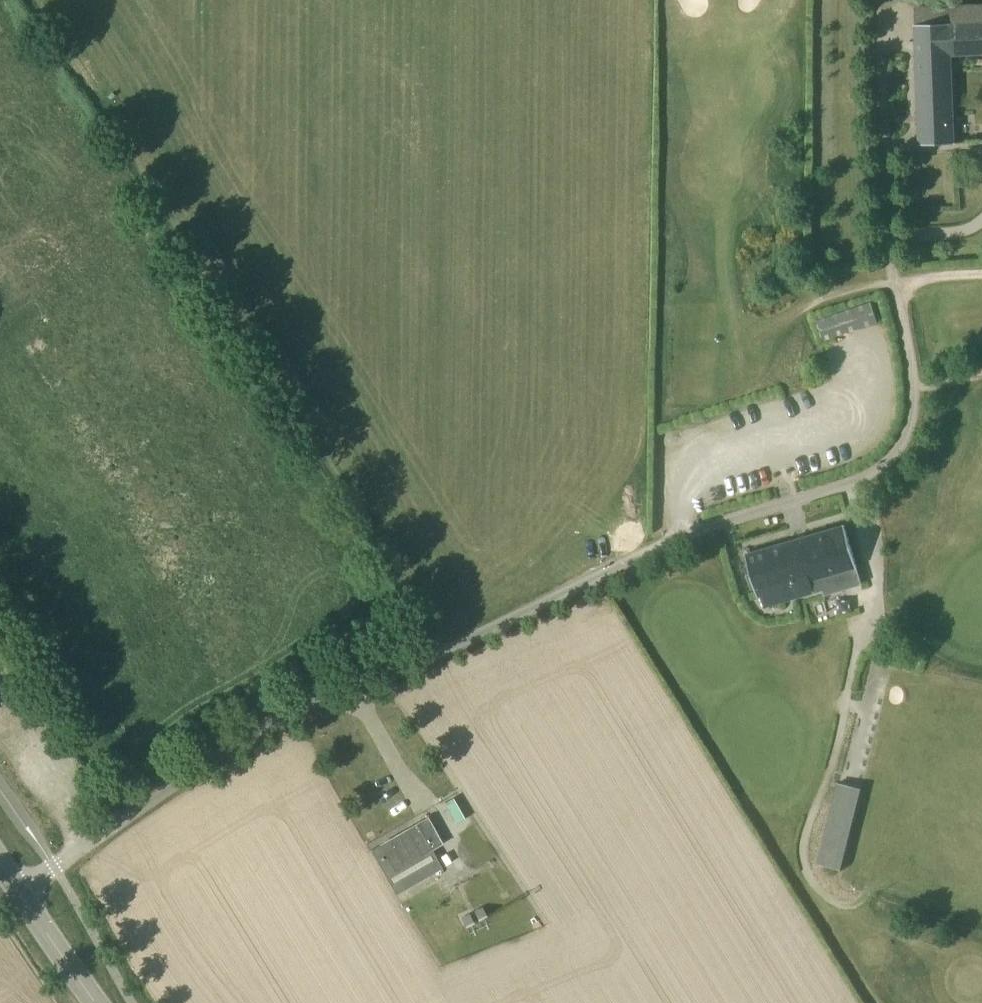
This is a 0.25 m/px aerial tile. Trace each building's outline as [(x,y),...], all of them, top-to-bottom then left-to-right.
[(915,23),(920,146),(955,145),(952,58),(981,57),(981,21),(915,23)] [(817,320),(820,329),(824,341),(859,329),(855,319),(852,310),(852,308),(817,320)] [(765,607),(814,592),(811,580),(857,567),(845,524),(745,554),(758,596),(761,595),(765,607)] [(844,870),(862,794),(836,788),(821,865),(844,870)] [(387,875),(441,845),(426,819),(372,849),(387,875)]
